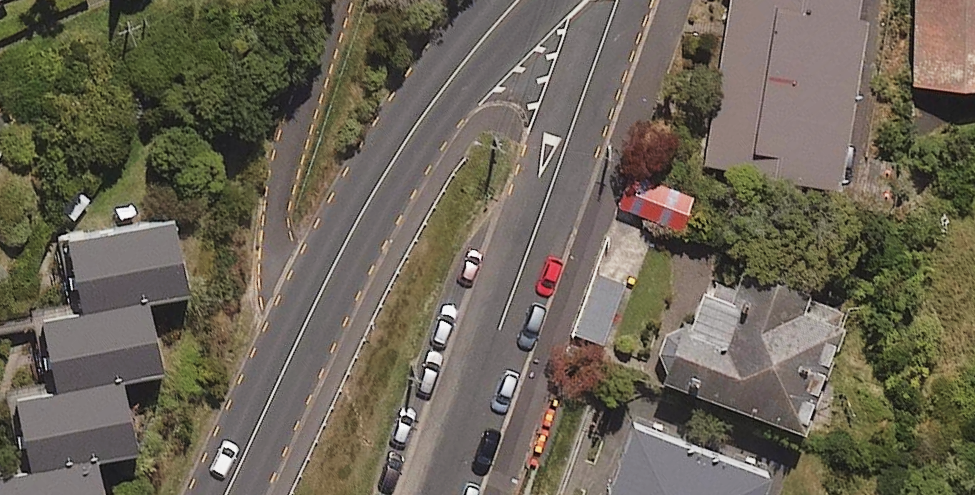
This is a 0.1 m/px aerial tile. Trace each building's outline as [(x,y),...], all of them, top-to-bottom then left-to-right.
[(702,167),(836,188),(862,18),(853,17),(855,0),(728,0),(702,167)] [(912,88),(974,89),(974,0),(914,0),(912,88)] [(689,197),(630,174),(617,207),(677,230),(689,197)] [(159,295),(202,285),(187,216),(76,241),(91,310),(159,295)] [(842,309),(711,261),(683,338),(671,334),(654,380),(797,432),(842,309)] [(622,286),(594,275),(572,333),(600,344),(622,286)] [(133,374),(175,365),(159,295),(91,310),(50,319),(66,390),(133,374)] [(40,471),(108,456),(149,447),(133,374),(66,390),(23,399),(40,471)] [(620,425),(595,494),(756,494),(762,477),(620,425)] [(108,456),(40,471),(0,480),(0,485),(2,494),(116,494),(108,456)]
